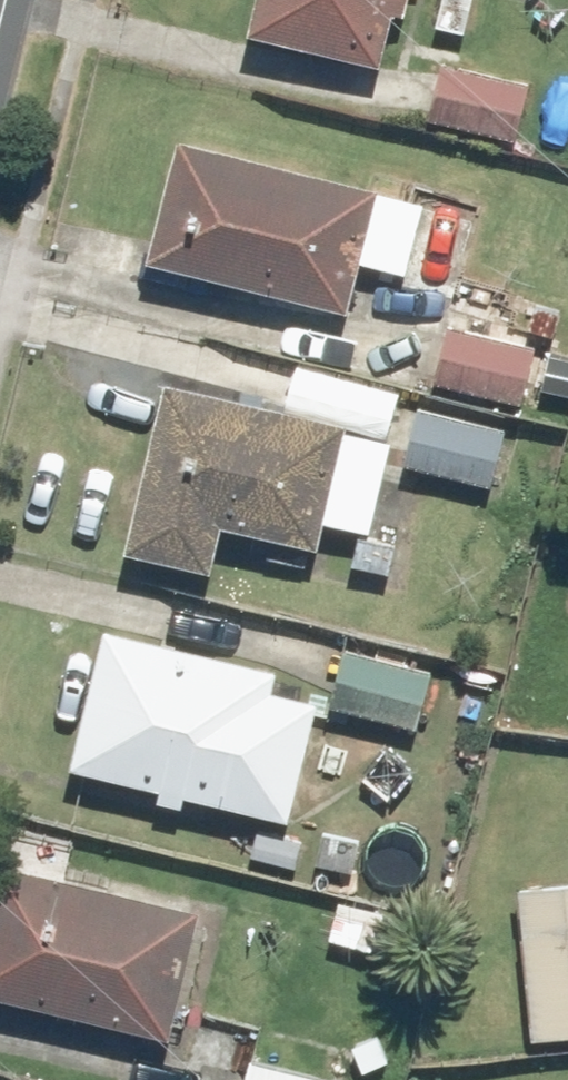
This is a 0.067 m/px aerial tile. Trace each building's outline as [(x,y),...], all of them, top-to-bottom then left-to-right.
[(258,28),(390,57),(402,0),(264,0),(258,28)] [(531,79),(442,59),(429,114),(518,134),(531,79)] [(185,137),(154,255),(353,308),(366,259),(412,271),(431,202),(185,137)] [(540,339),(457,325),(447,383),(530,397),(540,339)] [(139,549),(221,570),(233,522),(321,544),(329,515),(371,526),(406,391),(294,362),(283,404),(182,379),(139,549)] [(513,426),(418,403),(404,460),(499,483),(513,426)] [(299,814),(324,692),(282,683),(286,668),(108,631),(80,769),(299,814)] [(438,669),(346,645),(332,701),(424,724),(438,669)] [(0,881),(0,992),(178,1029),(202,909),(3,868),(0,881)] [(527,885),(540,1038),(567,1036),(567,881),(527,885)] [(252,1056),(247,1079),(343,1079),(344,1074),(252,1056)]
